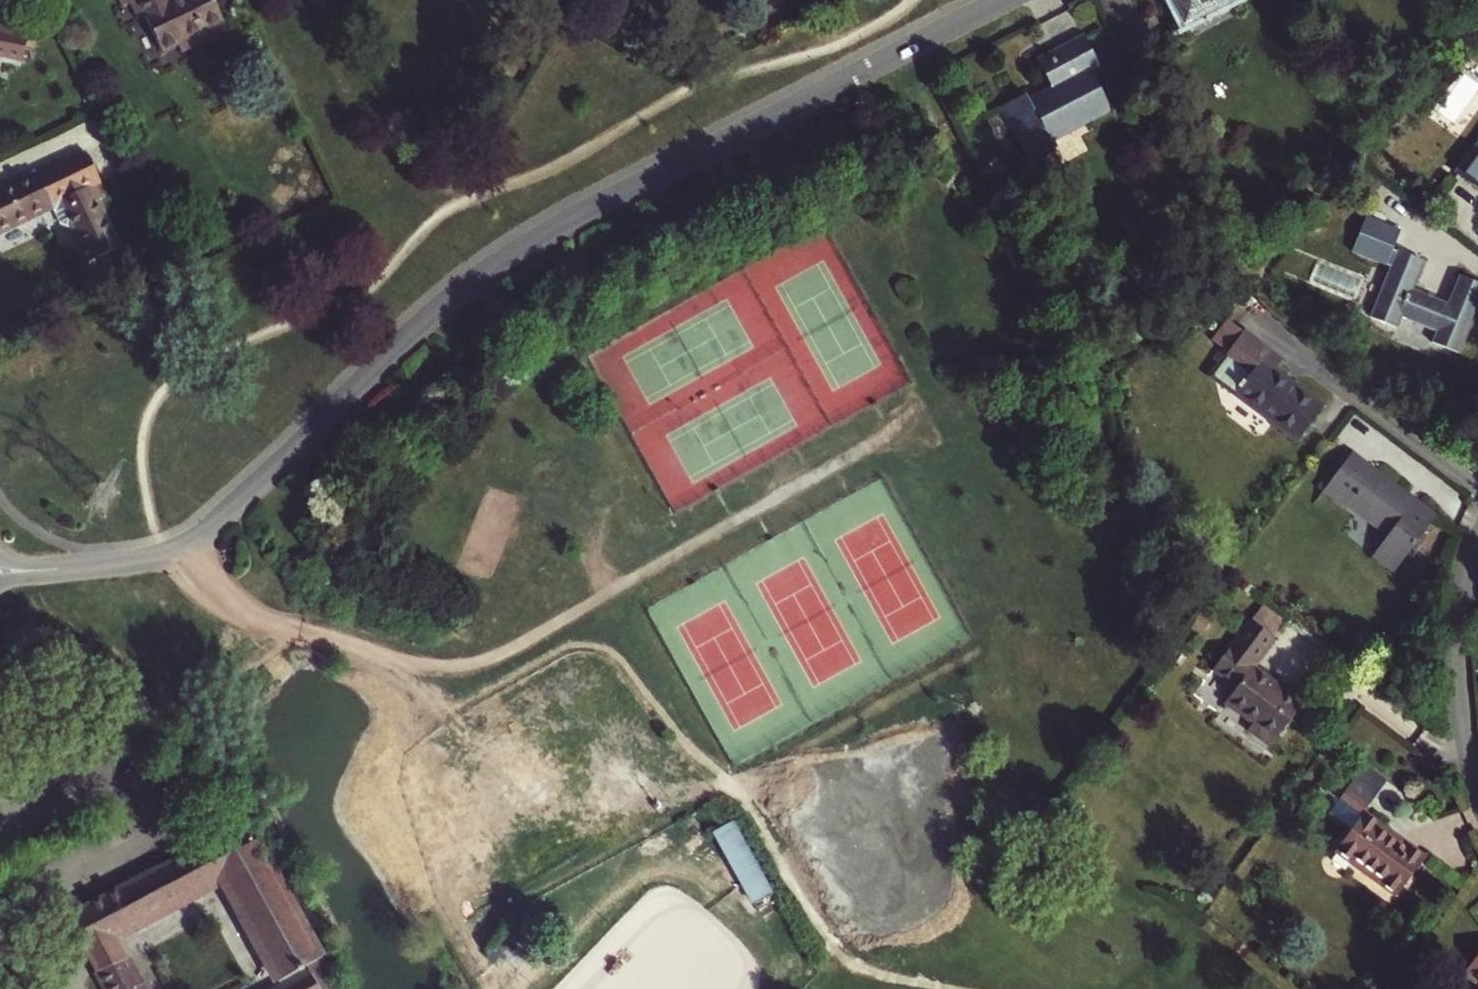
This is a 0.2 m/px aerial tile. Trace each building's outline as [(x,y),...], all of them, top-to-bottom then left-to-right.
[(126,5),(131,3),(138,17),(143,14),(162,52),(177,44),(181,53),(227,30),(213,0),(123,0),(126,5)] [(1185,27),(1235,0),(1171,0),(1185,27)] [(0,24),(0,58),(22,62),(22,60),(29,30),(0,24)] [(39,32),(29,30),(22,60),(33,62),(39,32)] [(1099,66),(1083,38),(1036,63),(1051,90),(1041,95),(1044,101),(1031,108),(1025,95),(1001,108),(1032,166),(1056,153),(1054,149),(1056,148),(1053,141),(1110,111),(1089,71),(1099,66)] [(1459,175),(1477,189),(1477,149),(1459,175)] [(51,208),(56,221),(72,229),(88,261),(118,246),(90,187),(99,183),(84,153),(36,175),(34,173),(0,189),(0,233),(51,208)] [(1354,252),(1391,263),(1402,226),(1366,215),(1354,252)] [(1401,317),(1437,332),(1433,343),(1458,354),(1477,307),(1477,287),(1459,279),(1448,307),(1412,291),(1423,264),(1398,254),(1371,317),(1396,328),(1401,317)] [(1264,361),(1271,352),(1244,332),(1226,355),(1252,374),(1236,395),(1298,442),(1325,407),(1264,361)] [(1394,574),(1436,518),(1351,454),(1322,494),(1346,512),(1348,508),(1388,538),(1373,558),(1394,574)] [(1276,640),(1251,622),(1213,671),(1237,688),(1225,704),(1254,726),(1251,730),(1273,746),(1306,701),(1284,685),(1279,692),(1269,684),(1271,681),(1255,669),(1276,640)] [(209,831),(208,832),(212,839),(69,915),(89,953),(114,939),(223,881),(281,988),(336,988),(258,843),(265,839),(255,822),(248,825),(241,814),(209,831)] [(1353,864),(1355,861),(1383,881),(1380,884),(1396,897),(1424,859),(1408,847),(1405,850),(1377,830),(1381,826),(1364,814),(1336,852),(1353,864)] [(752,901),(773,890),(737,818),(715,829),(752,901)] [(89,953),(99,971),(125,959),(114,939),(89,953)] [(1465,972),(1477,981),(1477,955),(1465,972)] [(125,959),(99,971),(109,988),(141,988),(125,959)]
